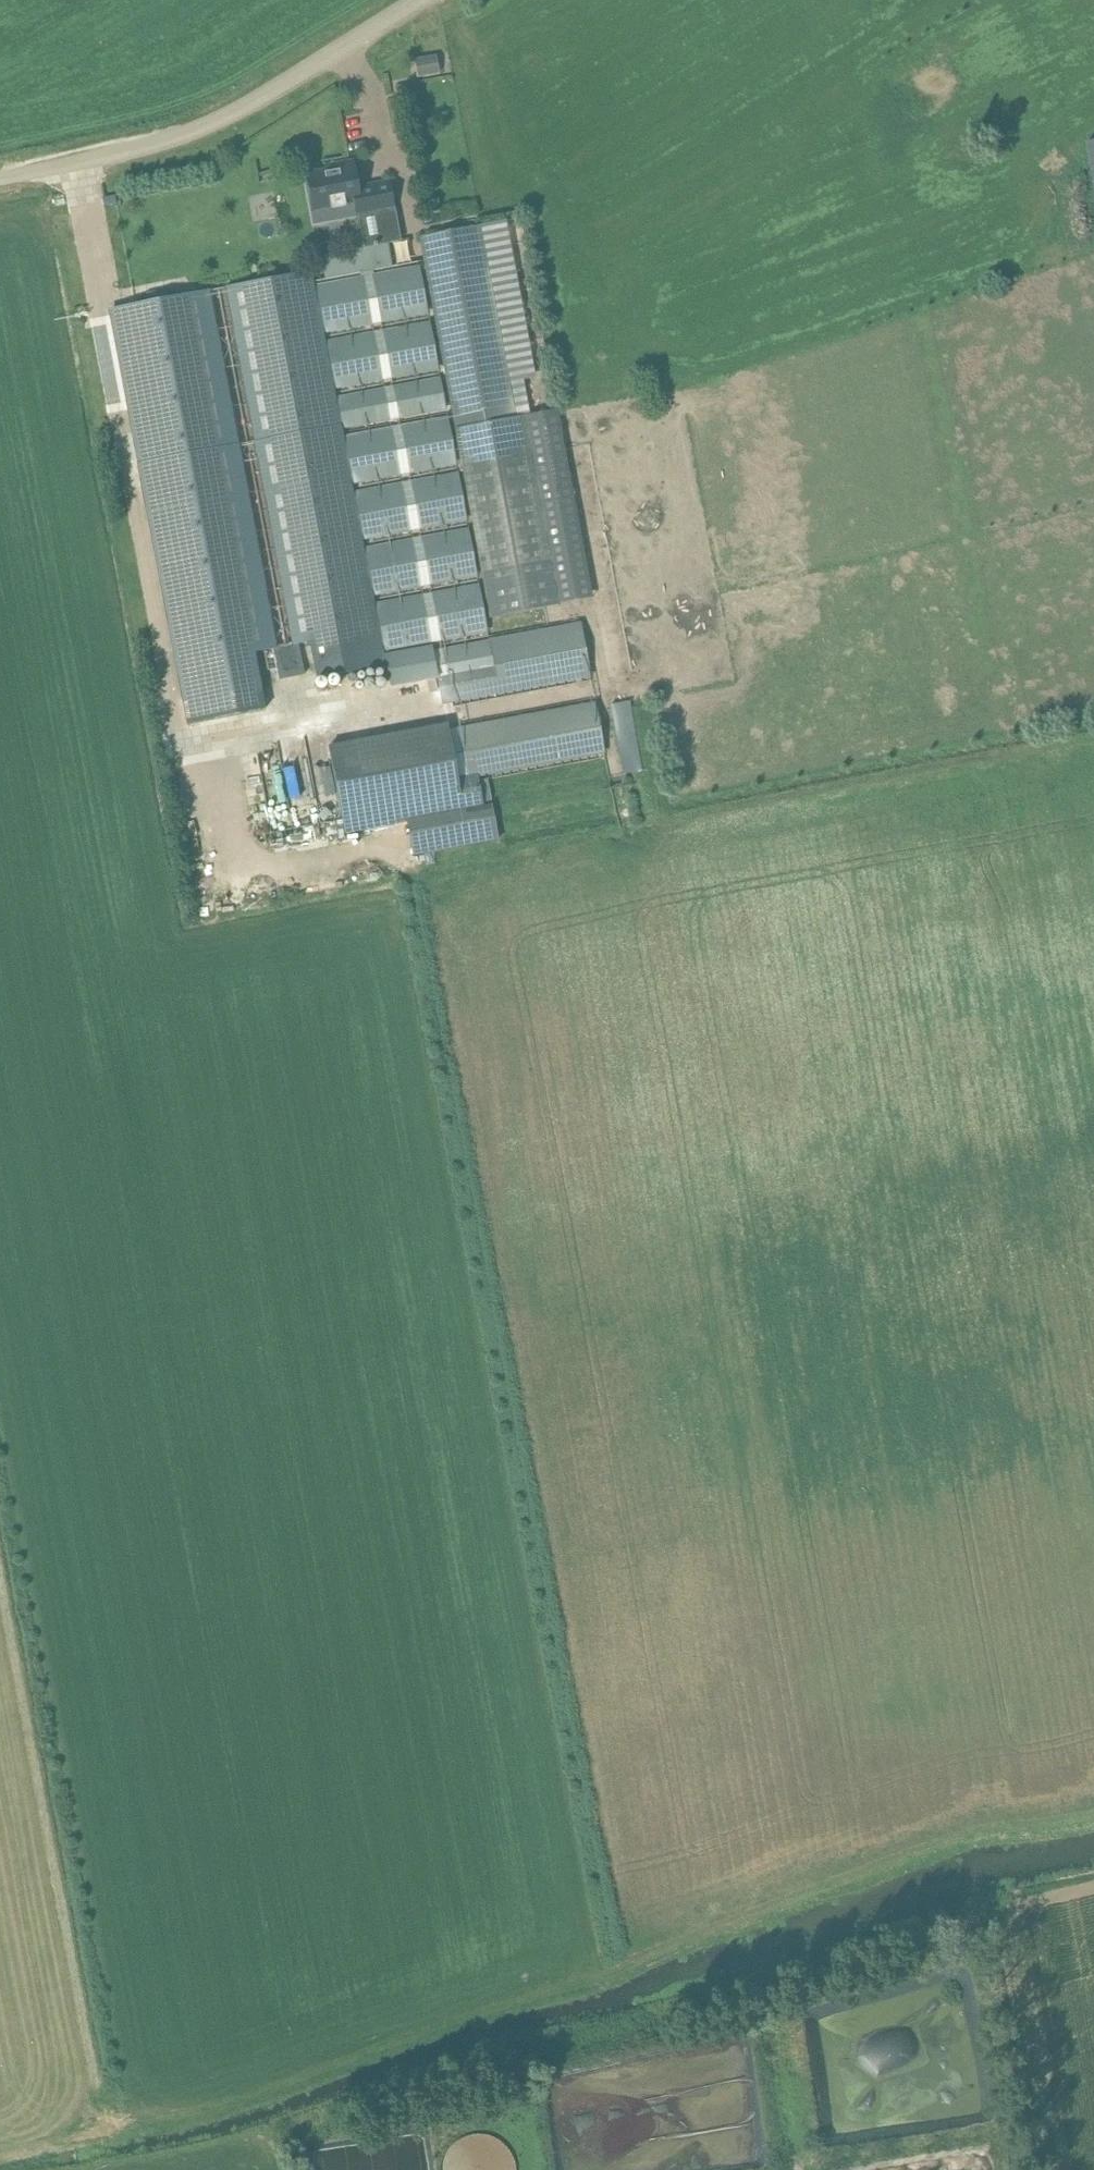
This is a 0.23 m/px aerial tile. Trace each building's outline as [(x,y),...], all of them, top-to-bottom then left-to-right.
[(411,55),(413,76),(437,74),(435,54),(411,55)] [(1086,142),(1093,185),(1093,140),(1086,142)] [(363,248),(388,243),(401,240),(396,213),(395,207),(393,203),(389,182),(370,186),(371,193),(359,195),(353,162),(336,165),(337,169),(306,175),(310,197),(314,211),(355,204),(357,214),(363,248)] [(556,411),(517,418),(481,224),(420,236),(456,430),(490,617),(591,598),(556,411)] [(321,255),(325,279),(312,281),(310,271),(227,287),(294,645),(298,644),(310,642),(317,678),(386,665),(390,687),(447,676),(450,696),(590,670),(582,628),(434,656),(432,647),(380,657),(378,647),(487,627),(418,262),(393,267),(388,243),(363,248),(321,255)] [(110,310),(184,704),(260,689),(253,653),(273,649),(278,648),(211,291),(110,310)] [(278,648),(273,649),(276,669),(279,680),(304,675),(298,644),(294,645),(278,648)] [(633,700),(613,701),(617,772),(637,770),(633,700)] [(447,724),(329,747),(345,832),(484,807),(478,776),(477,770),(604,747),(597,708),(450,736),(448,730),(447,724)] [(450,2165),(450,2169),(512,2169),(511,2143),(465,2144),(466,2164),(450,2165)]
